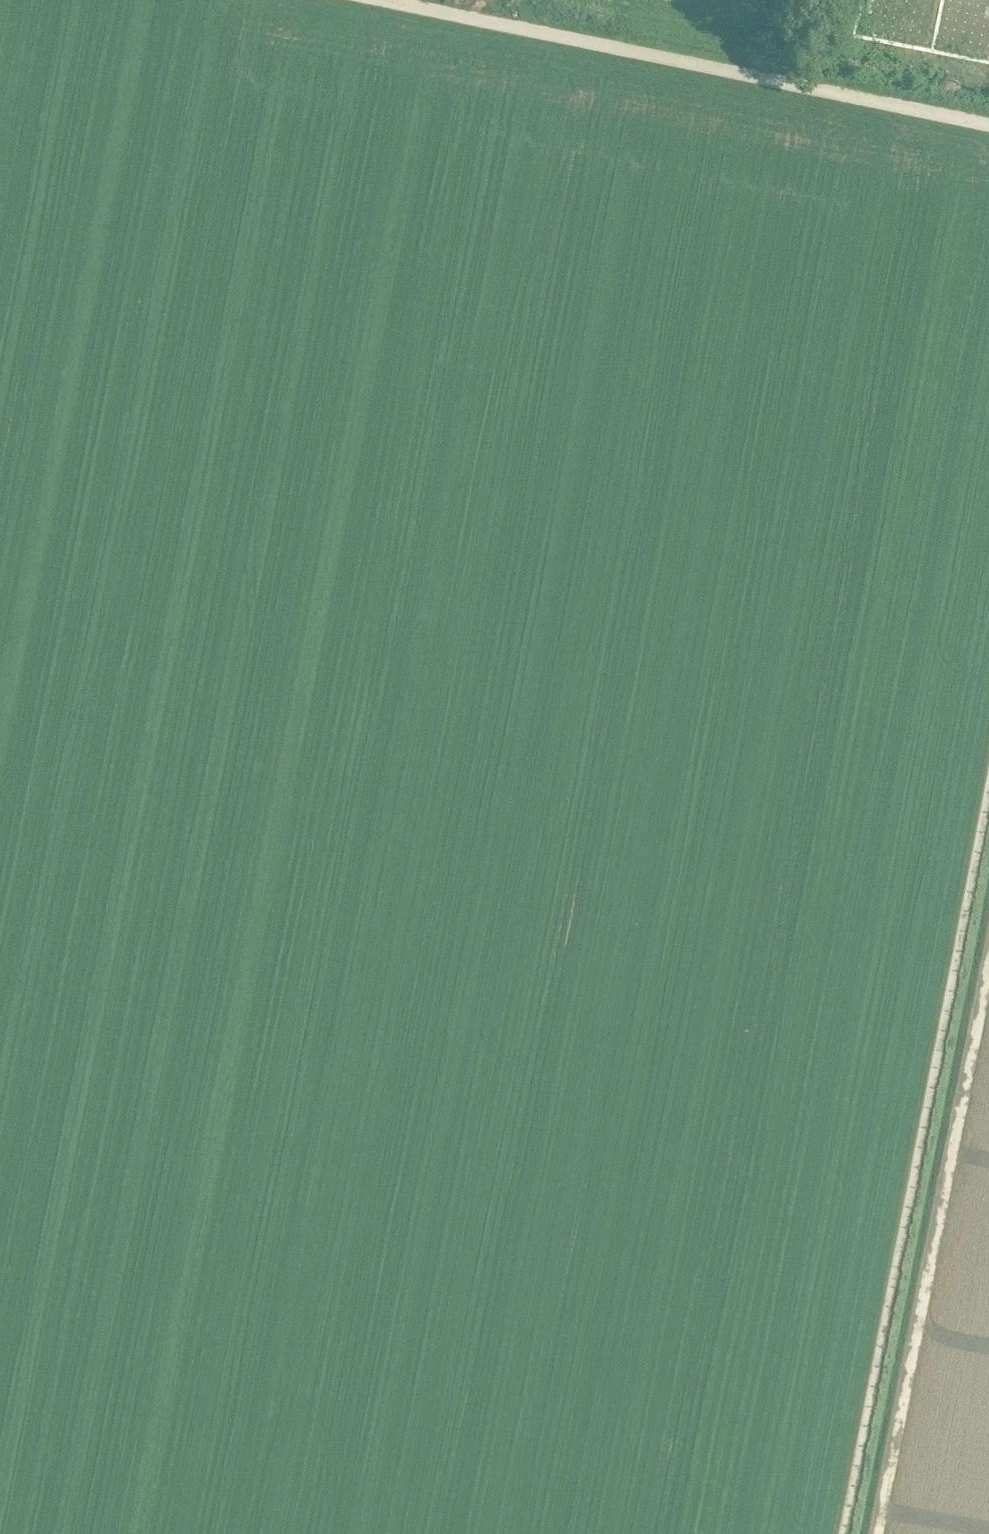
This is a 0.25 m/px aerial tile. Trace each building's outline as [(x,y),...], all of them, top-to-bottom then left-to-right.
[(853,35),(988,62),(988,0),(860,0),(853,35)]
